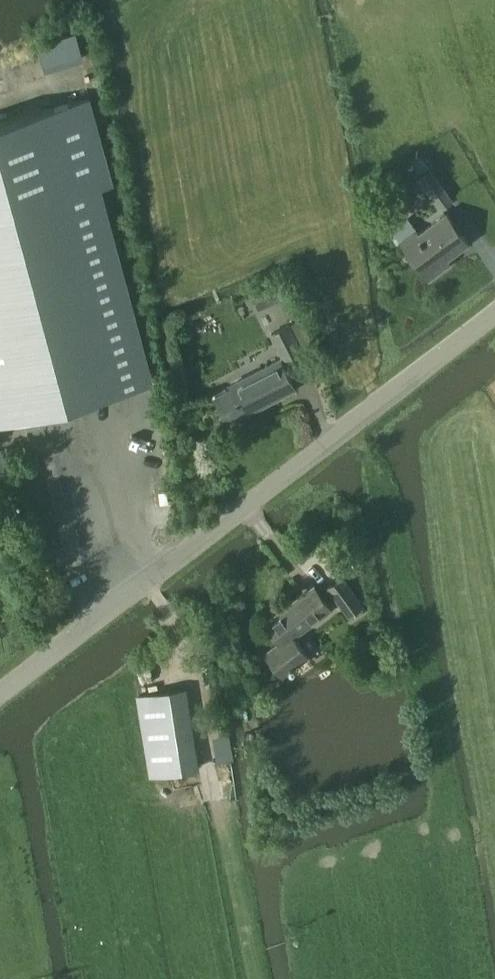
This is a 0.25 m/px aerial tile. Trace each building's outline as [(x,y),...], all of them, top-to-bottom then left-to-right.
[(152,379),(100,185),(113,182),(90,97),(0,122),(0,420),(152,379)] [(418,178),(442,210),(454,200),(430,169),(418,178)] [(446,212),(417,233),(414,229),(400,240),(428,278),(450,262),(447,258),(468,242),(446,212)] [(288,279),(253,294),(260,310),(295,295),(288,279)] [(270,332),(284,359),(303,349),(289,322),(270,332)] [(296,388),(280,358),(230,384),(231,388),(214,397),(227,423),(296,388)] [(342,575),(327,587),(348,615),(364,604),(342,575)] [(314,585),(265,621),(279,641),(265,652),(282,675),(308,655),(293,636),(331,608),(314,585)] [(185,688),(136,696),(149,775),(199,767),(185,688)] [(230,761),(226,735),(209,738),(214,764),(230,761)]
